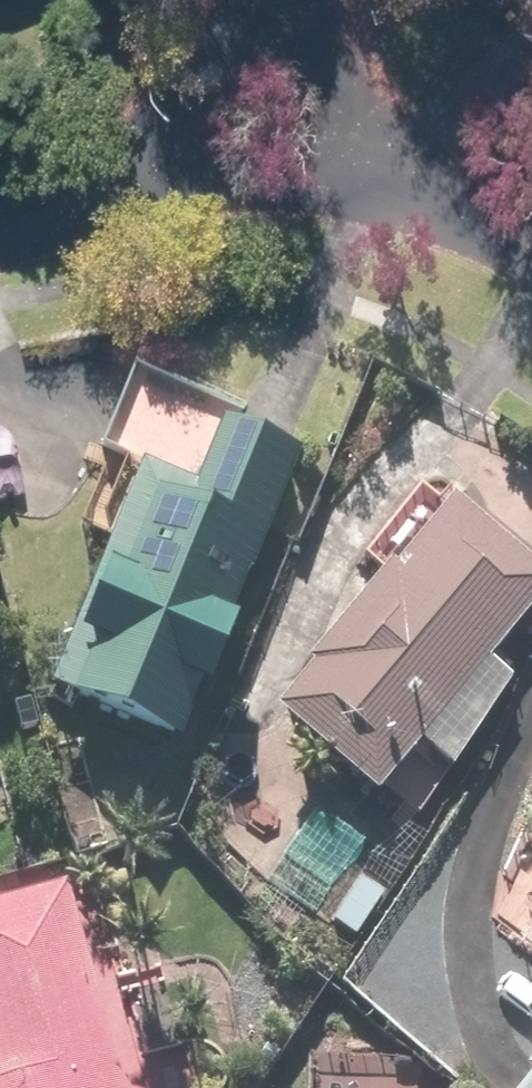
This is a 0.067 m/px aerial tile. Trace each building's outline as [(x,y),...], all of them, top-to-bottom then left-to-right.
[(62,673),(188,733),(213,680),(227,686),(262,613),(239,602),(313,446),(241,412),(216,476),(167,452),(62,673)] [(456,495),(286,708),(391,792),(427,747),(454,768),(521,684),(503,669),(531,632),(531,554),(456,495)] [(75,879),(0,901),(0,1060),(7,1086),(2,1087),(134,1087),(75,879)] [(149,1045),(161,1087),(211,1087),(195,1033),(149,1045)] [(510,1087),(531,1087),(531,1062),(510,1087)]
